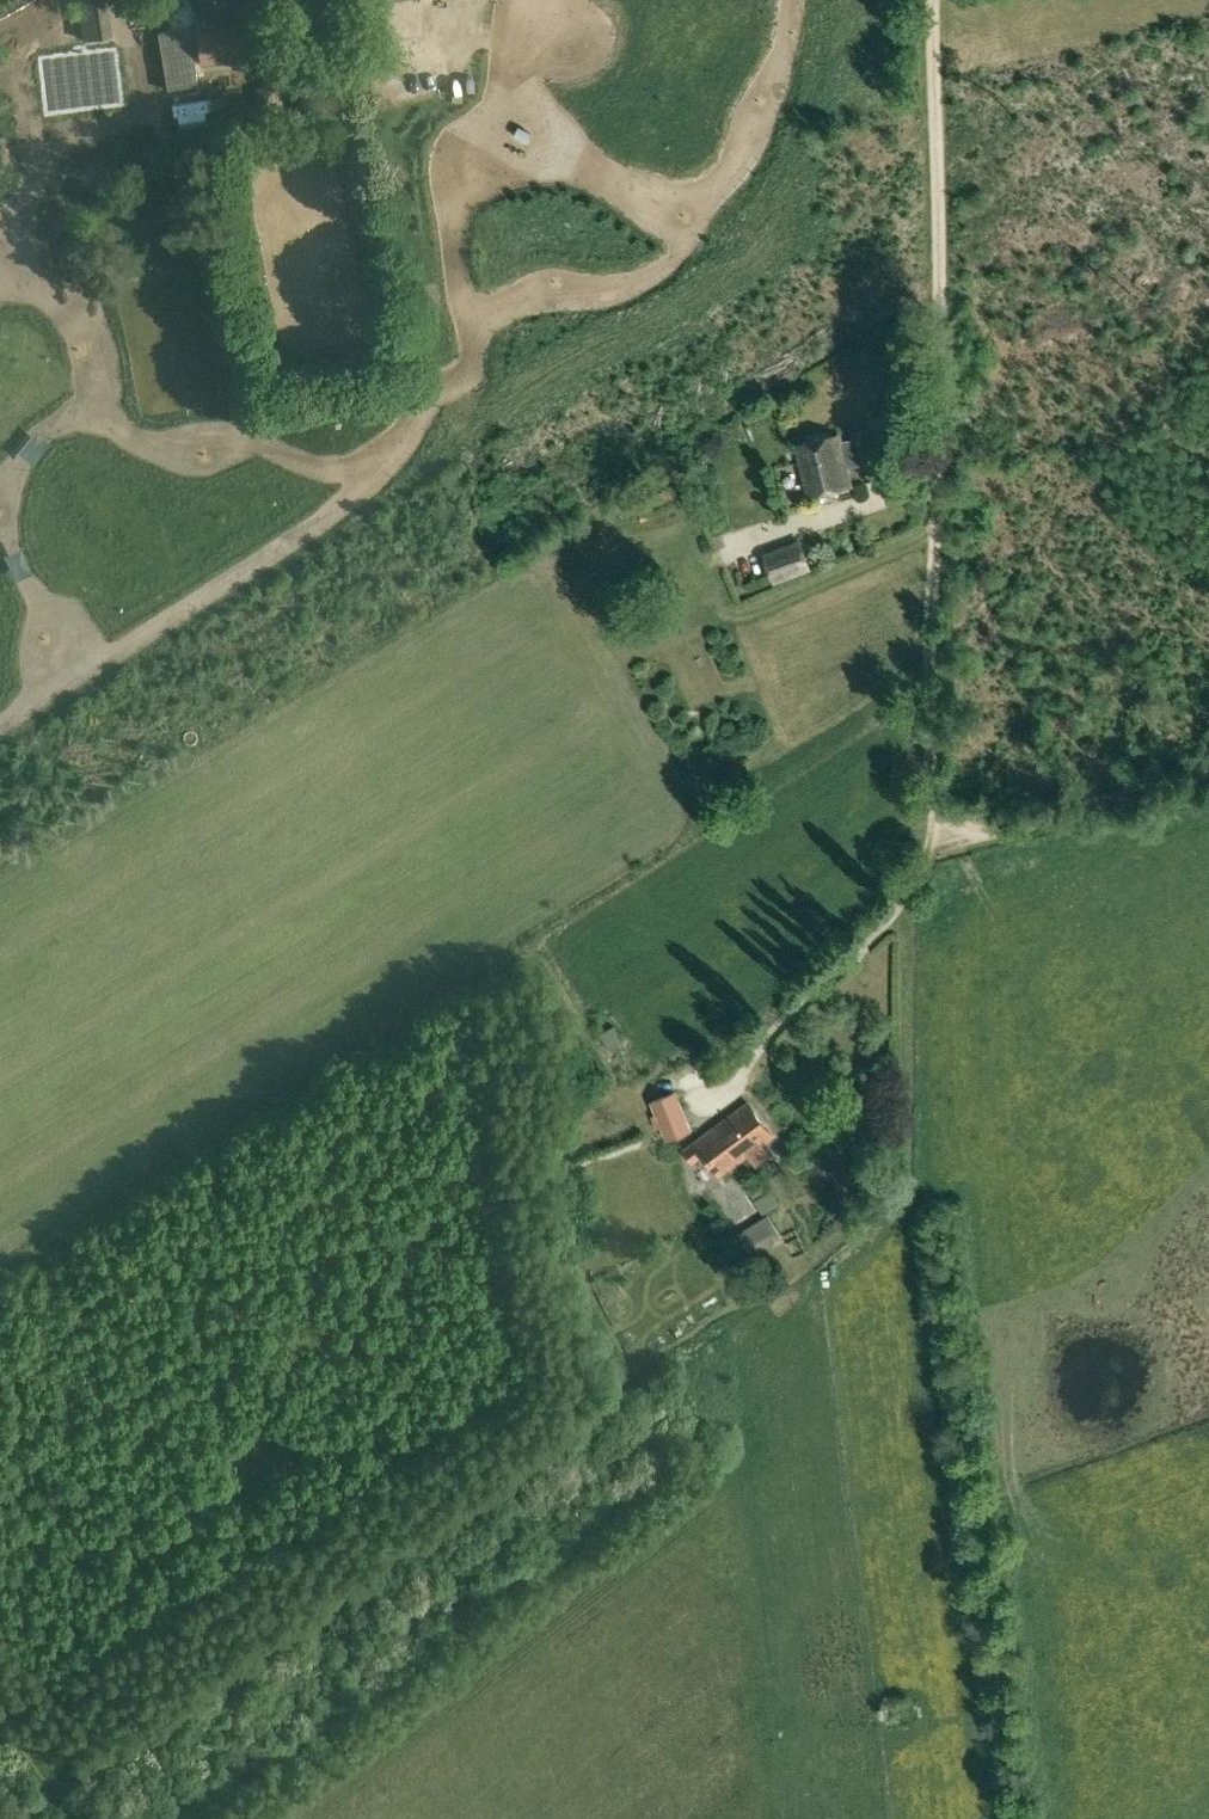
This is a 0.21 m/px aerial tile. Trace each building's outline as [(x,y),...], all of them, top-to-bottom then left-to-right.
[(83,40),(113,35),(108,0),(77,0),(83,40)] [(358,10),(410,0),(357,0),(358,10)] [(216,31),(198,34),(196,34),(201,66),(261,57),(256,25),(216,31)] [(189,27),(160,32),(169,90),(198,85),(189,27)] [(870,429),(854,432),(855,438),(841,441),(839,435),(798,445),(810,496),(852,486),(847,468),(876,464),(870,429)] [(801,539),(762,554),(774,585),(813,570),(801,539)] [(599,1027),(607,1043),(620,1037),(612,1021),(599,1027)] [(686,1118),(675,1089),(650,1100),(656,1114),(651,1116),(657,1130),(686,1118)] [(720,1177),(772,1138),(748,1105),(696,1144),(720,1177)] [(749,1251),(779,1233),(768,1215),(738,1233),(749,1251)]
